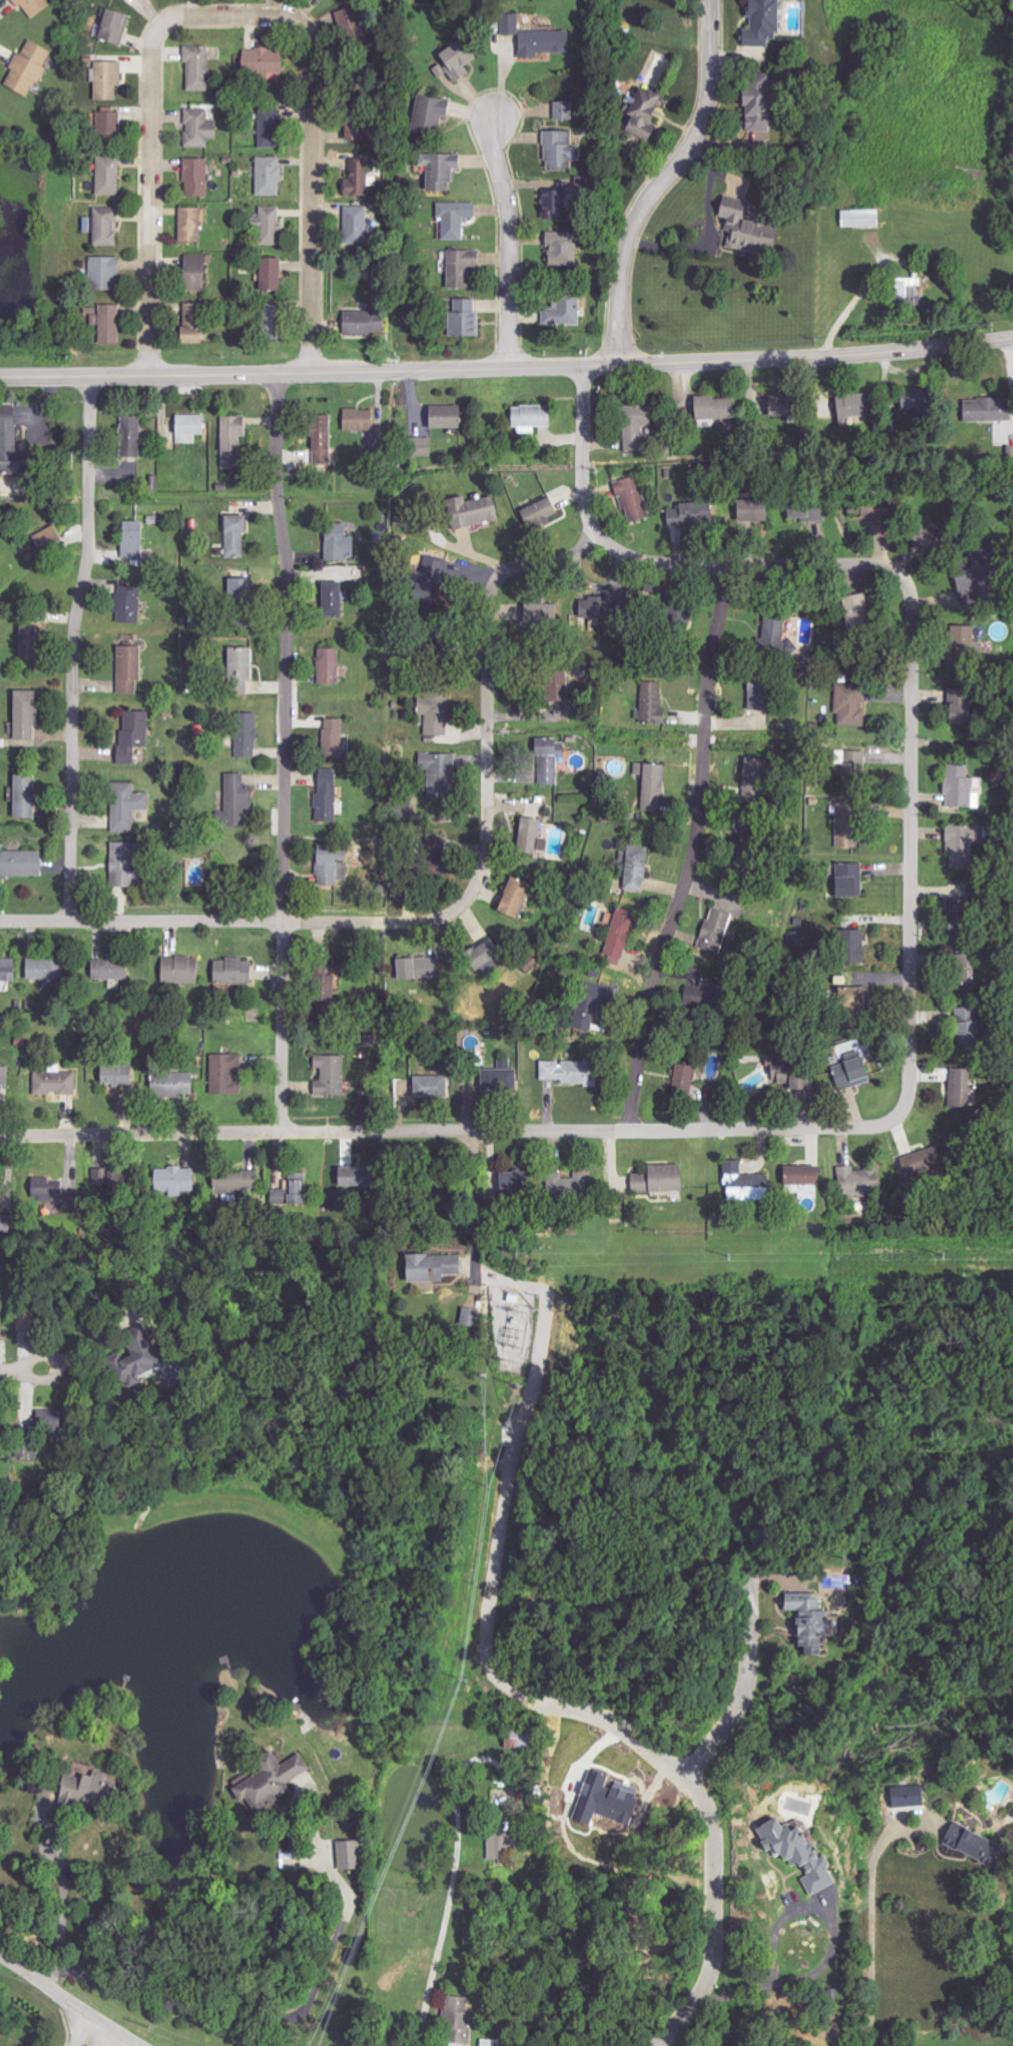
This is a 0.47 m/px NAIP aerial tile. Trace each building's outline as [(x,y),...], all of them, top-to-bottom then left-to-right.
[(52,2),(50,0),(14,0),(29,19),(52,2)] [(768,46),(768,38),(777,38),(776,0),(746,0),(746,18),(750,18),(750,29),(741,29),(741,46),(768,46)] [(120,46),(130,16),(107,8),(96,38),(120,46)] [(502,35),(519,34),(519,13),(502,14),(502,35)] [(519,58),(538,58),(538,53),(567,52),(567,31),(518,32),(519,58)] [(465,67),(476,59),(463,39),(437,56),(442,63),(433,69),(438,77),(446,72),(453,83),(469,73),(465,67)] [(2,85),(30,99),(52,52),(28,40),(21,53),(18,52),(2,85)] [(209,46),(186,45),(185,90),(207,91),(209,46)] [(245,48),(244,72),(280,73),(281,49),(245,48)] [(122,61),(94,61),(94,100),(117,100),(117,86),(122,86),(122,61)] [(769,75),(750,73),(747,95),(740,94),(738,107),(749,109),(747,129),(761,131),(769,75)] [(646,140),(665,97),(639,86),(633,99),(631,99),(624,114),(630,116),(623,130),(646,140)] [(449,117),(451,100),(416,94),(410,131),(436,136),(439,115),(449,117)] [(554,120),(571,120),(571,101),(554,101),(554,120)] [(280,108),(265,107),(265,111),(259,110),(258,147),(279,147),(280,108)] [(208,109),(185,108),(184,147),(207,148),(207,139),(216,139),(216,121),(208,121),(208,109)] [(119,112),(96,111),(96,137),(119,138),(119,112)] [(344,140),(358,139),(357,122),(344,123),(344,140)] [(579,144),(572,144),(571,130),(543,131),(544,169),(571,169),(570,161),(580,160),(579,144)] [(459,154),(419,154),(419,166),(426,166),(425,191),(446,191),(446,182),(451,182),(452,168),(458,169),(459,154)] [(96,195),(118,195),(117,156),(95,157),(96,195)] [(280,196),(281,157),(256,157),(255,195),(280,196)] [(184,196),(208,196),(207,158),(184,158),(184,196)] [(351,158),(351,175),(348,175),(349,186),(344,186),(344,197),(369,196),(368,158),(351,158)] [(545,217),(563,218),(563,190),(545,190),(545,217)] [(726,244),(768,254),(774,227),(742,220),(746,201),(720,195),(716,214),(732,217),(726,244)] [(461,240),(462,218),(474,219),(475,203),(436,202),(436,218),(441,218),(441,240),(461,240)] [(260,226),(259,245),(278,245),(279,207),(260,206),(260,218),(252,218),(252,226),(260,226)] [(368,206),(345,206),(344,244),(367,244),(368,206)] [(116,246),(117,208),(94,207),(93,246),(116,246)] [(179,241),(201,242),(201,207),(179,207),(179,241)] [(841,211),(841,227),(881,226),(881,210),(841,211)] [(576,233),(547,232),(546,264),(575,265),(576,233)] [(467,289),(468,268),(478,268),(478,251),(447,250),(446,288),(467,289)] [(206,262),(210,262),(210,255),(181,255),(181,290),(206,290),(206,262)] [(89,290),(117,290),(118,257),(90,256),(89,290)] [(259,290),(279,290),(280,258),(259,258),(259,290)] [(897,278),(896,304),(918,305),(919,278),(897,278)] [(555,309),(543,309),(543,324),(580,325),(581,291),(556,290),(555,309)] [(449,337),(478,336),(477,299),(454,299),(454,312),(448,312),(449,337)] [(203,343),(202,303),(183,303),(184,327),(178,327),(179,343),(203,343)] [(119,305),(99,304),(99,315),(89,315),(89,325),(99,325),(99,343),(118,343),(119,305)] [(255,340),(279,339),(277,304),(263,304),(264,314),(254,315),(255,340)] [(381,311),(342,312),(343,335),(382,333),(381,311)] [(787,417),(786,394),(766,395),(767,418),(787,417)] [(837,426),(846,426),(845,417),(868,416),(867,394),(835,395),(837,426)] [(693,420),(731,419),(730,399),(714,400),(713,395),(692,396),(693,420)] [(962,399),(963,422),(1010,421),(1009,402),(1001,402),(1001,398),(962,399)] [(459,406),(427,405),(426,428),(458,429),(459,406)] [(624,451),(642,450),(641,426),(651,426),(651,405),(618,406),(618,428),(623,428),(624,451)] [(15,474),(14,406),(0,406),(0,474),(15,474)] [(510,407),(511,427),(549,426),(548,406),(510,407)] [(344,429),(373,429),(373,410),(345,409),(344,429)] [(203,415),(175,414),(175,443),(196,443),(196,434),(206,434),(206,423),(203,423),(203,415)] [(331,416),(312,415),(311,465),(330,465),(331,416)] [(140,416),(120,416),(119,457),(139,457),(140,416)] [(221,416),(221,470),(237,470),(238,436),(247,436),(247,416),(221,416)] [(434,456),(434,438),(409,438),(409,456),(434,456)] [(612,481),(616,497),(623,496),(628,523),(647,519),(639,476),(612,481)] [(450,529),(498,522),(494,497),(464,501),(463,496),(446,499),(450,529)] [(527,528),(560,516),(553,497),(520,508),(527,528)] [(883,519),(885,506),(850,500),(848,513),(883,519)] [(808,508),(807,501),(786,502),(787,520),(802,519),(802,523),(823,522),(822,508),(808,508)] [(245,556),(246,516),(224,515),(223,545),(217,545),(217,555),(245,556)] [(669,527),(674,526),(676,532),(686,529),(683,516),(667,520),(669,527)] [(142,558),(141,521),(121,522),(122,559),(142,558)] [(343,524),(325,524),(324,561),(345,561),(346,551),(355,551),(356,537),(342,537),(343,524)] [(945,534),(919,526),(913,544),(939,553),(945,534)] [(34,532),(38,548),(64,543),(61,527),(34,532)] [(413,570),(411,581),(443,588),(450,561),(422,555),(419,572),(413,570)] [(953,560),(958,601),(980,599),(975,557),(953,560)] [(341,582),(321,582),(321,616),(341,616),(341,582)] [(139,624),(140,586),(116,586),(115,623),(139,624)] [(864,595),(843,596),(844,627),(865,626),(864,595)] [(607,619),(607,597),(587,596),(587,600),(578,600),(578,618),(607,619)] [(560,605),(523,604),(522,622),(559,623),(560,605)] [(762,618),(764,652),(794,651),(793,641),(784,642),(783,616),(762,618)] [(44,648),(43,625),(20,626),(20,648),(44,648)] [(972,627),(949,626),(948,654),(981,655),(981,643),(972,643),(972,627)] [(141,646),(119,646),(118,694),(140,694),(141,646)] [(228,694),(249,694),(250,648),(229,647),(228,694)] [(339,649),(318,648),(317,685),(338,686),(339,649)] [(542,673),(543,702),(565,702),(564,672),(542,673)] [(662,683),(641,682),(640,723),(662,724),(662,683)] [(763,683),(747,684),(747,710),(764,710),(763,683)] [(864,727),(865,686),(836,685),(835,726),(864,727)] [(36,741),(37,691),(14,691),(13,740),(36,741)] [(426,735),(447,736),(449,695),(420,694),(419,715),(427,715),(426,735)] [(966,704),(946,705),(947,725),(967,724),(966,704)] [(148,747),(148,712),(121,712),(120,765),(134,765),(134,747),(148,747)] [(255,758),(257,713),(236,713),(235,757),(255,758)] [(340,758),(341,720),(323,720),(322,758),(340,758)] [(557,757),(565,757),(565,743),(556,743),(556,739),(534,739),(534,756),(538,756),(539,785),(558,785),(557,757)] [(865,751),(837,751),(836,769),(865,769),(865,751)] [(455,754),(421,753),(420,769),(430,769),(429,798),(453,798),(455,754)] [(743,777),(761,777),(760,758),(743,759),(743,777)] [(642,810),(662,811),(664,764),(635,763),(635,775),(643,776),(642,810)] [(972,808),(972,788),(981,788),(981,778),(969,778),(969,764),(946,765),(946,796),(948,796),(948,808),(972,808)] [(315,822),(335,822),(335,769),(317,769),(318,792),(315,793),(315,822)] [(244,774),(225,774),(225,811),(217,811),(217,826),(245,827),(246,785),(244,785),(244,774)] [(14,819),(34,819),(33,775),(13,775),(14,819)] [(112,833),(133,832),(133,811),(149,810),(149,792),(133,792),(133,783),(111,783),(112,833)] [(837,804),(836,847),(854,848),(856,805),(837,804)] [(544,820),(519,819),(518,852),(543,853),(544,820)] [(948,864),(974,863),(973,825),(947,826),(948,864)] [(425,853),(443,855),(446,836),(428,833),(425,853)] [(746,843),(729,842),(728,857),(745,858),(746,843)] [(130,888),(131,843),(111,843),(110,887),(130,888)] [(348,881),(348,862),(335,862),(335,846),(317,846),(316,886),(336,886),(336,880),(348,881)] [(625,890),(647,890),(647,846),(625,846),(625,890)] [(0,851),(0,875),(40,876),(40,852),(0,851)] [(205,858),(190,857),(189,887),(204,888),(205,858)] [(862,864),(834,864),(835,898),(862,897),(862,864)] [(518,917),(531,885),(511,877),(497,909),(518,917)] [(962,899),(950,899),(950,912),(962,912),(962,899)] [(732,914),(713,907),(699,947),(719,954),(732,914)] [(623,959),(634,913),(615,908),(605,955),(623,959)] [(864,930),(840,931),(840,963),(865,963),(864,930)] [(500,958),(491,939),(463,954),(473,972),(500,958)] [(198,959),(163,955),(160,981),(195,985),(198,959)] [(443,957),(397,959),(398,979),(444,978),(443,957)] [(14,982),(14,959),(0,959),(0,982),(14,982)] [(126,981),(127,961),(91,959),(90,979),(126,981)] [(213,984),(251,985),(252,961),(214,959),(213,984)] [(25,979),(61,981),(62,961),(26,960),(25,979)] [(335,991),(333,962),(315,963),(316,992),(335,991)] [(574,1028),(592,1031),(596,1005),(611,1007),(614,987),(582,981),(574,1028)] [(970,1008),(954,1009),(954,1020),(971,1020),(970,1008)] [(955,1047),(977,1046),(977,1022),(954,1022),(955,1047)] [(211,1094),(240,1094),(240,1083),(233,1083),(233,1069),(241,1069),(240,1055),(210,1055),(211,1094)] [(343,1096),(344,1056),(314,1056),(313,1068),(320,1068),(320,1081),(314,1081),(313,1095),(343,1096)] [(832,1067),(840,1092),(869,1082),(861,1058),(832,1067)] [(540,1081),(562,1081),(562,1086),(596,1086),(596,1062),(540,1062),(540,1081)] [(61,1065),(49,1064),(49,1072),(34,1072),(33,1095),(75,1096),(76,1072),(61,1072),(61,1065)] [(134,1086),(135,1066),(99,1065),(99,1085),(134,1086)] [(672,1096),(691,1097),(692,1066),(674,1065),(672,1096)] [(516,1068),(476,1070),(476,1091),(517,1090),(516,1068)] [(195,1073),(153,1072),(152,1096),(194,1096),(195,1073)] [(967,1108),(966,1072),(949,1072),(950,1109),(967,1108)] [(809,1075),(788,1076),(788,1091),(810,1090),(809,1075)] [(412,1077),(413,1100),(448,1099),(447,1076),(412,1077)] [(905,1177),(939,1168),(933,1144),(898,1153),(905,1177)] [(769,1175),(742,1175),(741,1160),(725,1161),(726,1199),(770,1198),(769,1175)] [(681,1165),(647,1166),(647,1174),(631,1174),(631,1193),(681,1192),(681,1165)] [(159,1194),(196,1193),(195,1166),(158,1168),(159,1194)] [(818,1166),(783,1167),(783,1185),(818,1185),(818,1166)] [(840,1195),(875,1194),(874,1170),(856,1170),(856,1166),(840,1166),(840,1195)] [(259,1170),(213,1169),(213,1190),(258,1191),(259,1170)] [(336,1189),(359,1188),(359,1169),(336,1170),(336,1189)] [(496,1172),(497,1196),(527,1195),(526,1172),(496,1172)] [(306,1173),(284,1173),(284,1183),(278,1182),(277,1198),(288,1199),(288,1204),(297,1205),(298,1194),(305,1194),(306,1173)] [(560,1173),(544,1174),(545,1201),(584,1199),(583,1177),(560,1178),(560,1173)] [(31,1186),(32,1204),(57,1203),(57,1194),(66,1194),(66,1179),(49,1180),(49,1185),(31,1186)] [(459,1254),(403,1254),(402,1281),(430,1281),(430,1272),(459,1272),(459,1254)] [(460,1325),(474,1327),(476,1308),(462,1307),(460,1325)] [(127,1349),(109,1356),(123,1391),(140,1385),(136,1375),(158,1366),(140,1325),(120,1333),(127,1349)] [(825,1599),(783,1598),(783,1611),(795,1611),(794,1646),(804,1647),(804,1655),(824,1656),(825,1599)] [(310,1769),(299,1752),(280,1765),(270,1751),(253,1762),(258,1770),(231,1788),(239,1801),(243,1798),(253,1813),(291,1788),(288,1784),(310,1769)] [(60,1772),(55,1793),(64,1795),(63,1805),(74,1807),(75,1802),(110,1809),(115,1783),(105,1781),(107,1773),(90,1770),(89,1778),(60,1772)] [(578,1822),(590,1825),(594,1812),(625,1821),(634,1787),(610,1780),(611,1777),(592,1772),(578,1822)] [(811,1897),(837,1880),(821,1856),(823,1855),(801,1821),(785,1831),(775,1815),(755,1828),(766,1847),(769,1845),(780,1863),(788,1858),(796,1869),(801,1866),(807,1875),(800,1879),(811,1897)] [(513,1828),(486,1829),(487,1856),(502,1856),(502,1847),(514,1847),(513,1828)] [(959,1838),(949,1835),(945,1850),(997,1864),(1004,1842),(962,1830),(959,1838)] [(338,1869),(356,1869),(356,1841),(337,1841),(338,1869)] [(465,1997),(449,1996),(444,2042),(466,2044),(468,2019),(463,2019),(465,1997)]
